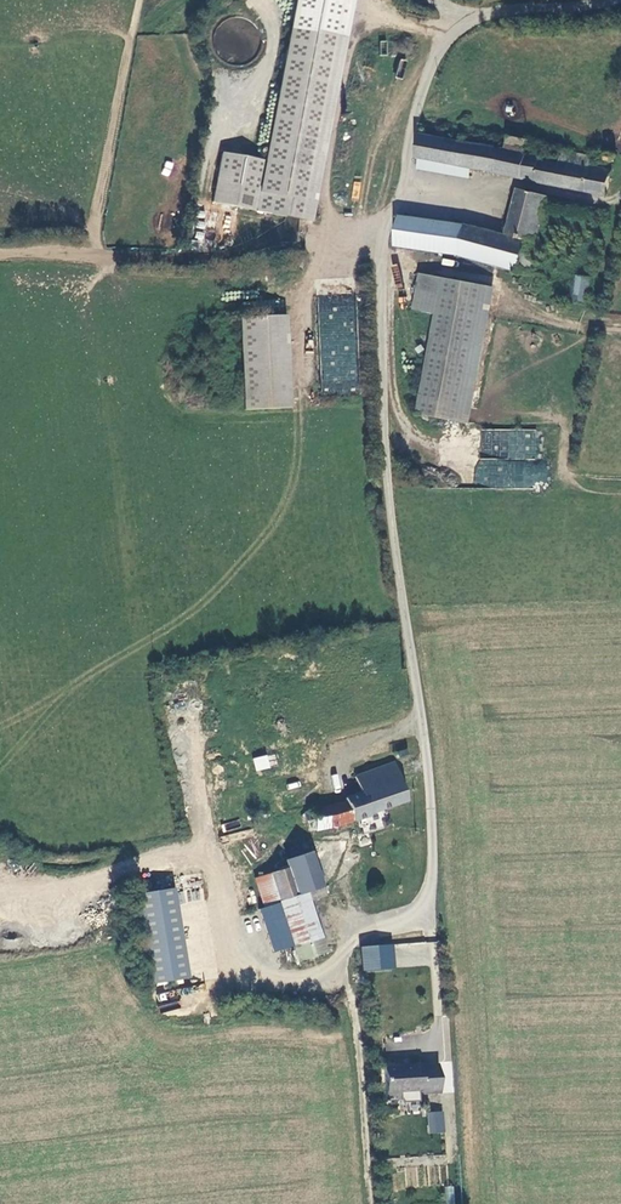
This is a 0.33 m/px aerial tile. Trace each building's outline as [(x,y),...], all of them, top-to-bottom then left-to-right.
[(268,160),(268,161),(225,152),(215,200),(302,219),(348,0),(301,0),(268,160)] [(420,133),(415,157),(608,196),(614,171),(593,167),(595,157),(564,150),(561,164),(544,161),(544,159),(528,155),(531,142),(509,138),(505,153),(420,133)] [(165,161),(162,174),(169,176),(173,163),(165,161)] [(540,240),(548,207),(550,198),(519,190),(509,233),(528,238),(540,240)] [(403,217),(400,235),(398,246),(461,256),(469,227),(403,217)] [(491,232),(469,227),(461,256),(520,273),(527,242),(491,232)] [(441,314),(448,279),(424,273),(416,309),(441,314)] [(578,277),(573,303),(587,305),(591,279),(578,277)] [(463,423),(490,289),(448,279),(441,314),(420,414),(463,423)] [(319,295),(320,393),(357,392),(357,328),(354,328),(354,295),(319,295)] [(283,319),(238,320),(240,411),(286,410),(283,319)] [(476,486),(547,489),(548,459),(539,459),(540,430),(479,428),(476,486)] [(408,755),(407,750),(396,753),(397,758),(408,755)] [(255,770),(277,767),(275,754),(253,757),(255,770)] [(404,802),(393,764),(356,776),(361,792),(345,797),(346,800),(304,812),(304,816),(305,823),(305,829),(336,826),(369,815),(369,813),(404,802)] [(325,898),(311,853),(283,862),(285,869),(269,875),(269,877),(275,895),(277,903),(277,906),(278,907),(284,928),(296,966),(323,957),(318,940),(307,904),(325,898)] [(275,895),(269,877),(269,875),(254,879),(263,909),(249,913),(256,936),(284,928),(278,907),(277,906),(277,903),(275,895)] [(184,980),(169,890),(135,896),(150,985),(184,980)] [(396,968),(394,943),(361,947),(364,972),(396,968)] [(420,1094),(439,1093),(436,1064),(383,1068),(385,1102),(399,1100),(399,1093),(420,1091),(420,1094)] [(444,1111),(428,1111),(428,1133),(444,1133),(444,1111)] [(454,1186),(445,1187),(446,1203),(454,1203),(454,1186)]
